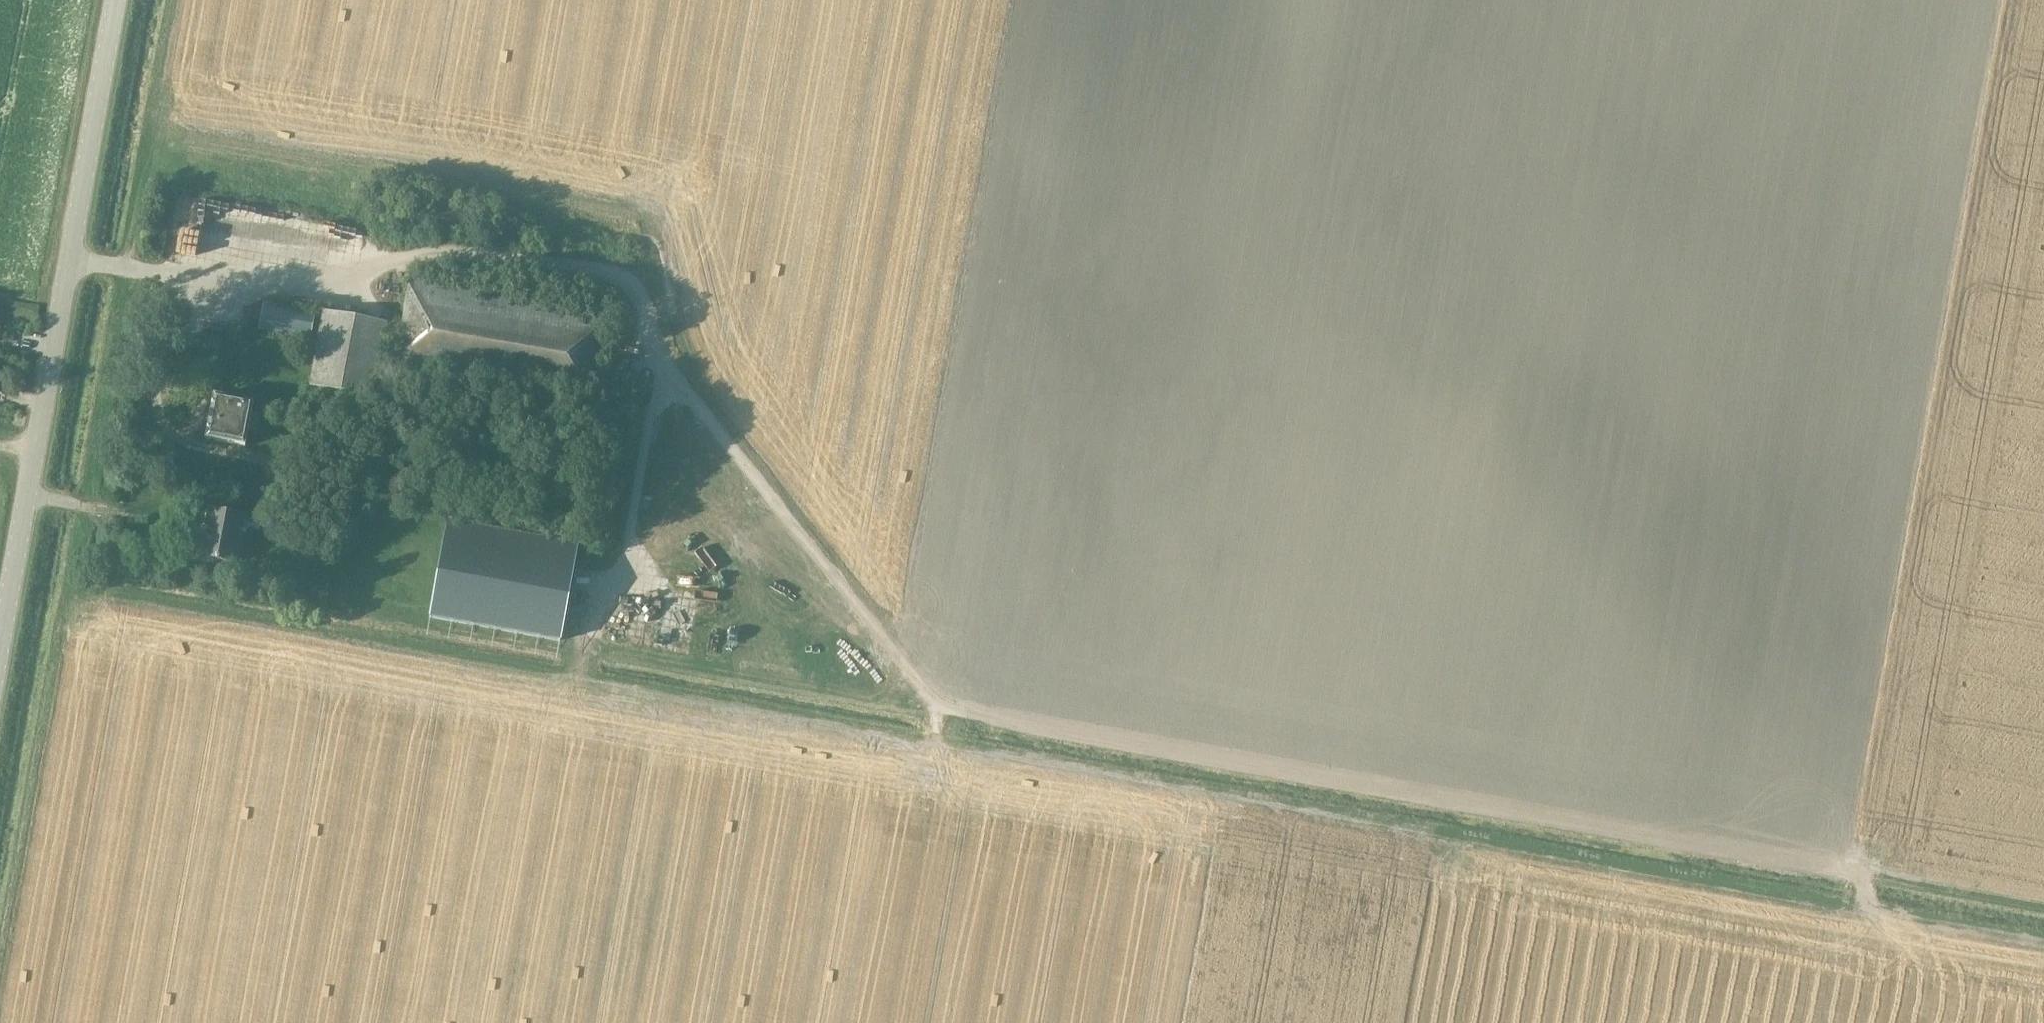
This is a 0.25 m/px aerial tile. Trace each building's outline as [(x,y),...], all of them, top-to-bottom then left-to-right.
[(602,358),(612,312),(409,275),(399,324),(396,323),(388,370),(593,411),(604,359),(602,358)] [(304,340),(310,313),(265,305),(259,331),(304,340)] [(371,397),(384,322),(321,311),(308,386),(371,397)] [(250,420),(253,404),(213,396),(205,439),(245,447),(248,429),(256,431),(258,422),(250,420)] [(324,487),(329,472),(310,465),(303,479),(324,487)] [(234,564),(243,515),(208,509),(199,557),(234,564)] [(559,641),(575,552),(447,529),(431,617),(559,641)]
